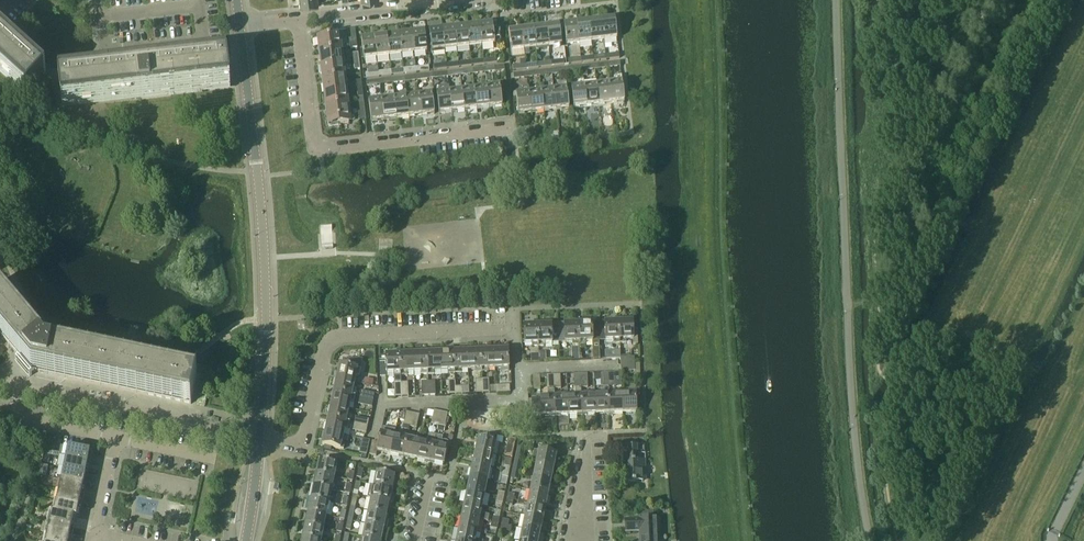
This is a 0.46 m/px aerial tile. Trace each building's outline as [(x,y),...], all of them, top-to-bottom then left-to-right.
[(601,20),(604,40),(617,39),(614,18),(601,20)] [(589,22),(591,42),(604,40),(601,20),(589,22)] [(576,23),(579,43),(591,42),(589,22),(576,23)] [(479,25),(481,45),(494,44),(494,43),(501,42),(499,24),(492,25),(492,23),(479,25)] [(566,45),(579,43),(576,23),(563,25),(566,45)] [(467,26),(469,47),(481,45),(479,25),(467,26)] [(546,27),(548,47),(562,45),(559,25),(546,27)] [(442,29),(444,50),(457,48),(454,28),(449,28),(449,26),(442,27),(443,29),(442,29)] [(454,28),(457,48),(469,47),(467,26),(454,28)] [(534,29),(536,49),(548,47),(546,27),(534,29)] [(347,29),(350,48),(350,49),(357,48),(355,28),(347,29)] [(442,29),(429,31),(431,54),(444,52),(444,50),(442,29)] [(521,30),(524,50),(524,56),(530,55),(529,49),(536,49),(534,29),(521,30)] [(319,38),(321,52),(342,49),(340,30),(330,32),(330,37),(319,38)] [(508,32),(510,52),(524,50),(521,30),(508,32)] [(411,33),(414,53),(427,52),(424,31),(411,33)] [(25,97),(26,97),(46,74),(0,33),(0,74),(25,97)] [(399,34),(401,55),(414,53),(411,33),(399,34)] [(386,36),(389,56),(401,55),(399,34),(386,36)] [(375,37),(377,58),(389,56),(386,36),(375,37)] [(361,39),(364,59),(377,58),(375,37),(361,39)] [(321,52),(322,66),(344,63),(342,49),(321,52)] [(59,82),(62,109),(230,89),(227,62),(149,71),(148,67),(126,66),(127,74),(59,82)] [(322,66),(324,80),(346,77),(344,63),(322,66)] [(608,83),(611,103),(624,102),(621,75),(614,76),(615,82),(608,83)] [(324,80),(325,93),(347,90),(346,77),(324,80)] [(571,87),(573,108),(586,106),(584,86),(583,80),(577,81),(578,87),(571,87)] [(554,89),(556,110),(569,108),(566,82),(559,83),(560,89),(554,89)] [(597,84),(599,105),(611,103),(608,83),(597,84)] [(584,86),(586,106),(599,105),(597,84),(584,86)] [(487,87),(489,107),(502,106),(500,85),(487,87)] [(474,88),(476,109),(489,107),(487,87),(474,88)] [(518,114),(531,113),(529,92),(529,93),(528,87),(522,88),(523,93),(515,94),(518,114)] [(462,90),(464,110),(476,109),(474,88),(462,90)] [(541,91),(543,111),(556,110),(554,89),(541,91)] [(325,93),(327,107),(349,104),(347,90),(325,93)] [(449,91),(452,112),(464,110),(462,90),(449,91)] [(439,113),(452,112),(449,91),(436,93),(439,113)] [(529,92),(531,113),(543,111),(541,91),(529,92)] [(381,96),(384,120),(396,118),(394,98),(394,92),(388,92),(388,96),(381,96)] [(419,95),(421,115),(434,114),(432,94),(419,95)] [(407,97),(409,117),(421,115),(419,95),(407,97)] [(371,121),(384,120),(381,96),(381,100),(368,101),(371,121)] [(394,98),(396,118),(409,117),(407,97),(394,98)] [(358,121),(365,120),(363,102),(357,103),(358,121)] [(329,125),(338,124),(351,122),(349,104),(327,107),(329,125)] [(20,357),(18,359),(18,358),(15,360),(29,376),(31,374),(35,371),(191,403),(197,376),(53,346),(52,349),(44,347),(41,342),(42,341),(0,290),(0,334),(20,357)] [(598,322),(599,342),(612,341),(613,344),(620,344),(619,322),(607,323),(607,321),(598,322)] [(578,324),(579,346),(585,345),(585,342),(599,342),(598,322),(592,322),(592,323),(578,324)] [(619,322),(620,344),(626,343),(626,340),(633,340),(633,345),(638,345),(637,329),(633,330),(632,322),(619,322)] [(537,325),(538,347),(545,347),(545,344),(558,343),(557,323),(550,323),(550,325),(537,325)] [(557,323),(558,343),(572,343),(572,346),(579,346),(578,324),(564,324),(564,323),(557,323)] [(531,347),(538,347),(537,325),(523,326),(524,345),(531,344),(531,347)] [(481,351),(481,373),(488,372),(488,369),(495,369),(494,350),(481,351)] [(494,350),(495,369),(501,369),(502,372),(509,372),(508,350),(494,350)] [(467,352),(468,370),(475,370),(475,373),(481,373),(481,351),(467,352)] [(440,353),(441,371),(448,371),(448,374),(455,374),(454,352),(440,353)] [(454,352),(455,374),(461,374),(461,371),(468,370),(467,352),(454,352)] [(413,354),(414,373),(420,372),(421,375),(427,375),(426,353),(413,354)] [(426,353),(427,375),(434,375),(434,372),(441,371),(440,353),(426,353)] [(400,355),(400,376),(407,376),(407,373),(414,373),(413,354),(400,355)] [(380,377),(386,377),(387,377),(387,374),(393,374),(394,377),(394,383),(394,397),(401,397),(401,383),(400,376),(400,355),(386,355),(386,356),(379,356),(380,377)] [(339,365),(336,378),(355,382),(356,376),(359,377),(361,370),(358,369),(350,368),(340,365),(339,365)] [(574,396),(567,396),(568,415),(582,414),(580,374),(573,374),(574,396)] [(580,374),(582,414),(595,414),(595,395),(588,395),(587,392),(581,393),(581,388),(588,388),(587,374),(580,374)] [(541,416),(555,416),(553,375),(546,376),(547,389),(548,397),(540,397),(540,398),(531,399),(532,416),(541,415),(541,416)] [(553,375),(555,416),(568,415),(567,396),(560,396),(560,393),(554,394),(554,389),(561,389),(560,375),(553,375)] [(336,378),(334,391),(355,396),(356,390),(353,389),(355,382),(336,378)] [(361,390),(359,397),(373,400),(374,393),(361,390)] [(622,394),(622,412),(636,412),(635,390),(628,391),(628,394),(622,394)] [(334,391),(331,405),(349,408),(350,402),(354,403),(355,396),(334,391)] [(608,392),(609,413),(622,412),(622,394),(615,394),(615,391),(608,392)] [(595,395),(595,414),(609,413),(608,392),(602,392),(602,395),(595,395)] [(358,404),(372,407),(373,400),(359,397),(358,404)] [(331,405),(328,418),(349,422),(351,416),(348,416),(349,408),(331,405)] [(434,411),(431,424),(438,426),(441,412),(434,411)] [(403,425),(409,427),(412,413),(406,412),(403,425)] [(441,412),(438,426),(445,427),(447,414),(441,412)] [(412,413),(409,427),(416,428),(419,415),(412,413)] [(355,417),(354,423),(368,426),(369,420),(355,417)] [(328,418),(325,432),(343,435),(345,429),(348,429),(349,422),(328,418)] [(352,430),(366,433),(368,426),(354,423),(352,430)] [(372,441),(369,455),(376,456),(377,451),(390,454),(394,435),(387,434),(388,431),(381,430),(378,443),(372,441)] [(322,445),(341,449),(344,450),(345,443),(342,442),(343,435),(325,432),(322,445)] [(394,435),(390,454),(403,456),(408,435),(401,434),(400,437),(394,435)] [(420,441),(416,459),(430,462),(436,436),(428,434),(427,439),(427,442),(420,441)] [(408,435),(403,456),(416,459),(420,441),(414,440),(414,437),(408,435)] [(436,436),(430,462),(443,465),(447,447),(447,446),(448,442),(446,441),(444,441),(442,441),(443,437),(436,436)] [(478,438),(475,452),(493,455),(496,442),(478,438)] [(359,453),(366,455),(369,441),(362,439),(359,453)] [(508,439),(505,456),(512,458),(516,441),(508,439)] [(518,443),(516,452),(523,454),(524,448),(529,449),(531,441),(518,443)] [(620,447),(621,467),(623,466),(624,483),(646,482),(645,460),(633,461),(632,454),(644,454),(644,446),(620,447)] [(88,463),(90,452),(68,448),(66,459),(88,463)] [(538,451),(536,464),(554,468),(556,455),(538,451)] [(475,452),(472,465),(491,469),(493,455),(475,452)] [(505,458),(504,466),(510,467),(512,459),(505,458)] [(66,459),(63,470),(85,474),(88,463),(66,459)] [(515,460),(513,467),(520,468),(521,468),(523,462),(515,460)] [(320,461),(317,474),(334,477),(337,464),(320,461)] [(536,464),(533,478),(551,481),(554,468),(536,464)] [(472,465),(470,478),(488,482),(491,469),(472,465)] [(63,470),(61,480),(83,484),(85,474),(63,470)] [(376,473),(374,486),(391,489),(394,476),(376,473)] [(317,474),(314,486),(331,490),(334,477),(317,474)] [(500,484),(506,485),(508,478),(501,476),(500,484)] [(470,478),(467,491),(485,494),(488,482),(470,478)] [(533,478),(530,490),(548,494),(551,481),(533,478)] [(61,480),(59,491),(81,496),(83,484),(61,480)] [(371,498),(388,502),(392,503),(394,495),(390,494),(391,489),(374,486),(370,485),(367,497),(371,498)] [(314,486),(312,499),(329,503),(331,490),(314,486)] [(530,490),(527,503),(545,507),(548,494),(530,490)] [(59,491),(57,502),(78,507),(81,496),(59,491)] [(467,491),(464,503),(482,507),(485,494),(467,491)] [(342,506),(347,507),(350,494),(345,493),(343,500),(341,499),(339,505),(342,505),(342,506)] [(371,498),(368,511),(385,515),(388,502),(371,498)] [(312,499),(309,512),(326,516),(329,503),(312,499)] [(57,502),(54,512),(54,513),(73,516),(73,517),(76,517),(78,507),(57,502)] [(464,503),(461,516),(480,520),(482,507),(464,503)] [(527,503),(525,516),(543,520),(545,507),(527,503)] [(366,524),(383,528),(386,528),(388,520),(386,520),(387,515),(385,515),(368,511),(366,524)] [(52,512),(49,523),(71,527),(73,517),(73,516),(54,513),(54,512),(52,512)] [(309,512),(306,525),(323,529),(326,516),(309,512)] [(461,516),(459,529),(477,533),(480,520),(461,516)] [(525,516),(522,529),(540,533),(543,520),(525,516)] [(657,519),(625,520),(626,532),(640,531),(640,540),(658,540),(657,519)] [(49,523),(47,533),(69,538),(71,527),(49,523)] [(366,524),(363,537),(380,540),(383,528),(366,524)] [(303,538),(318,540),(320,540),(323,529),(306,525),(303,538)] [(456,540),(481,540),(475,540),(477,533),(459,529),(456,540)] [(519,540),(538,540),(540,533),(522,529),(519,540)]
